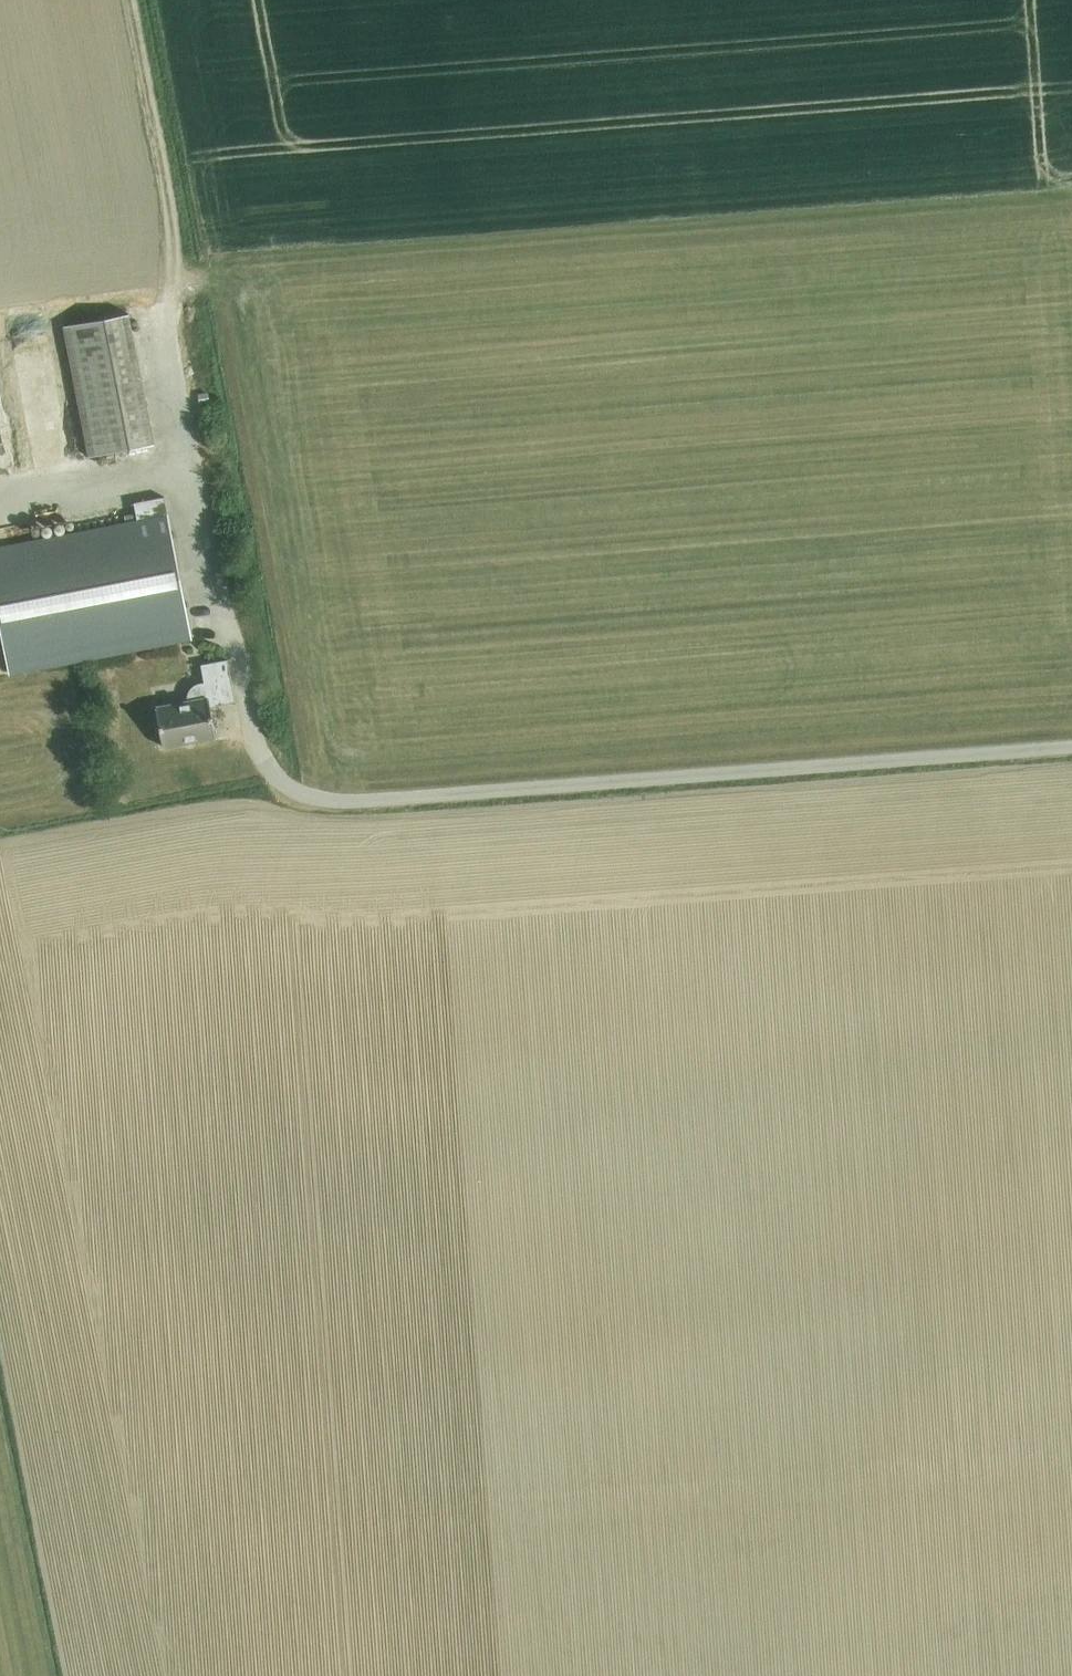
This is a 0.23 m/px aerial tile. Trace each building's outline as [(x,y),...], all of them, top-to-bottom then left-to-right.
[(64,326),(89,457),(154,444),(129,314),(64,326)] [(9,673),(192,638),(165,497),(134,503),(138,521),(0,548),(0,627),(9,673)] [(201,664),(204,682),(199,683),(195,685),(191,688),(189,692),(187,696),(187,702),(155,708),(163,747),(216,737),(210,704),(234,700),(234,702),(235,702),(227,660),(201,664)]
